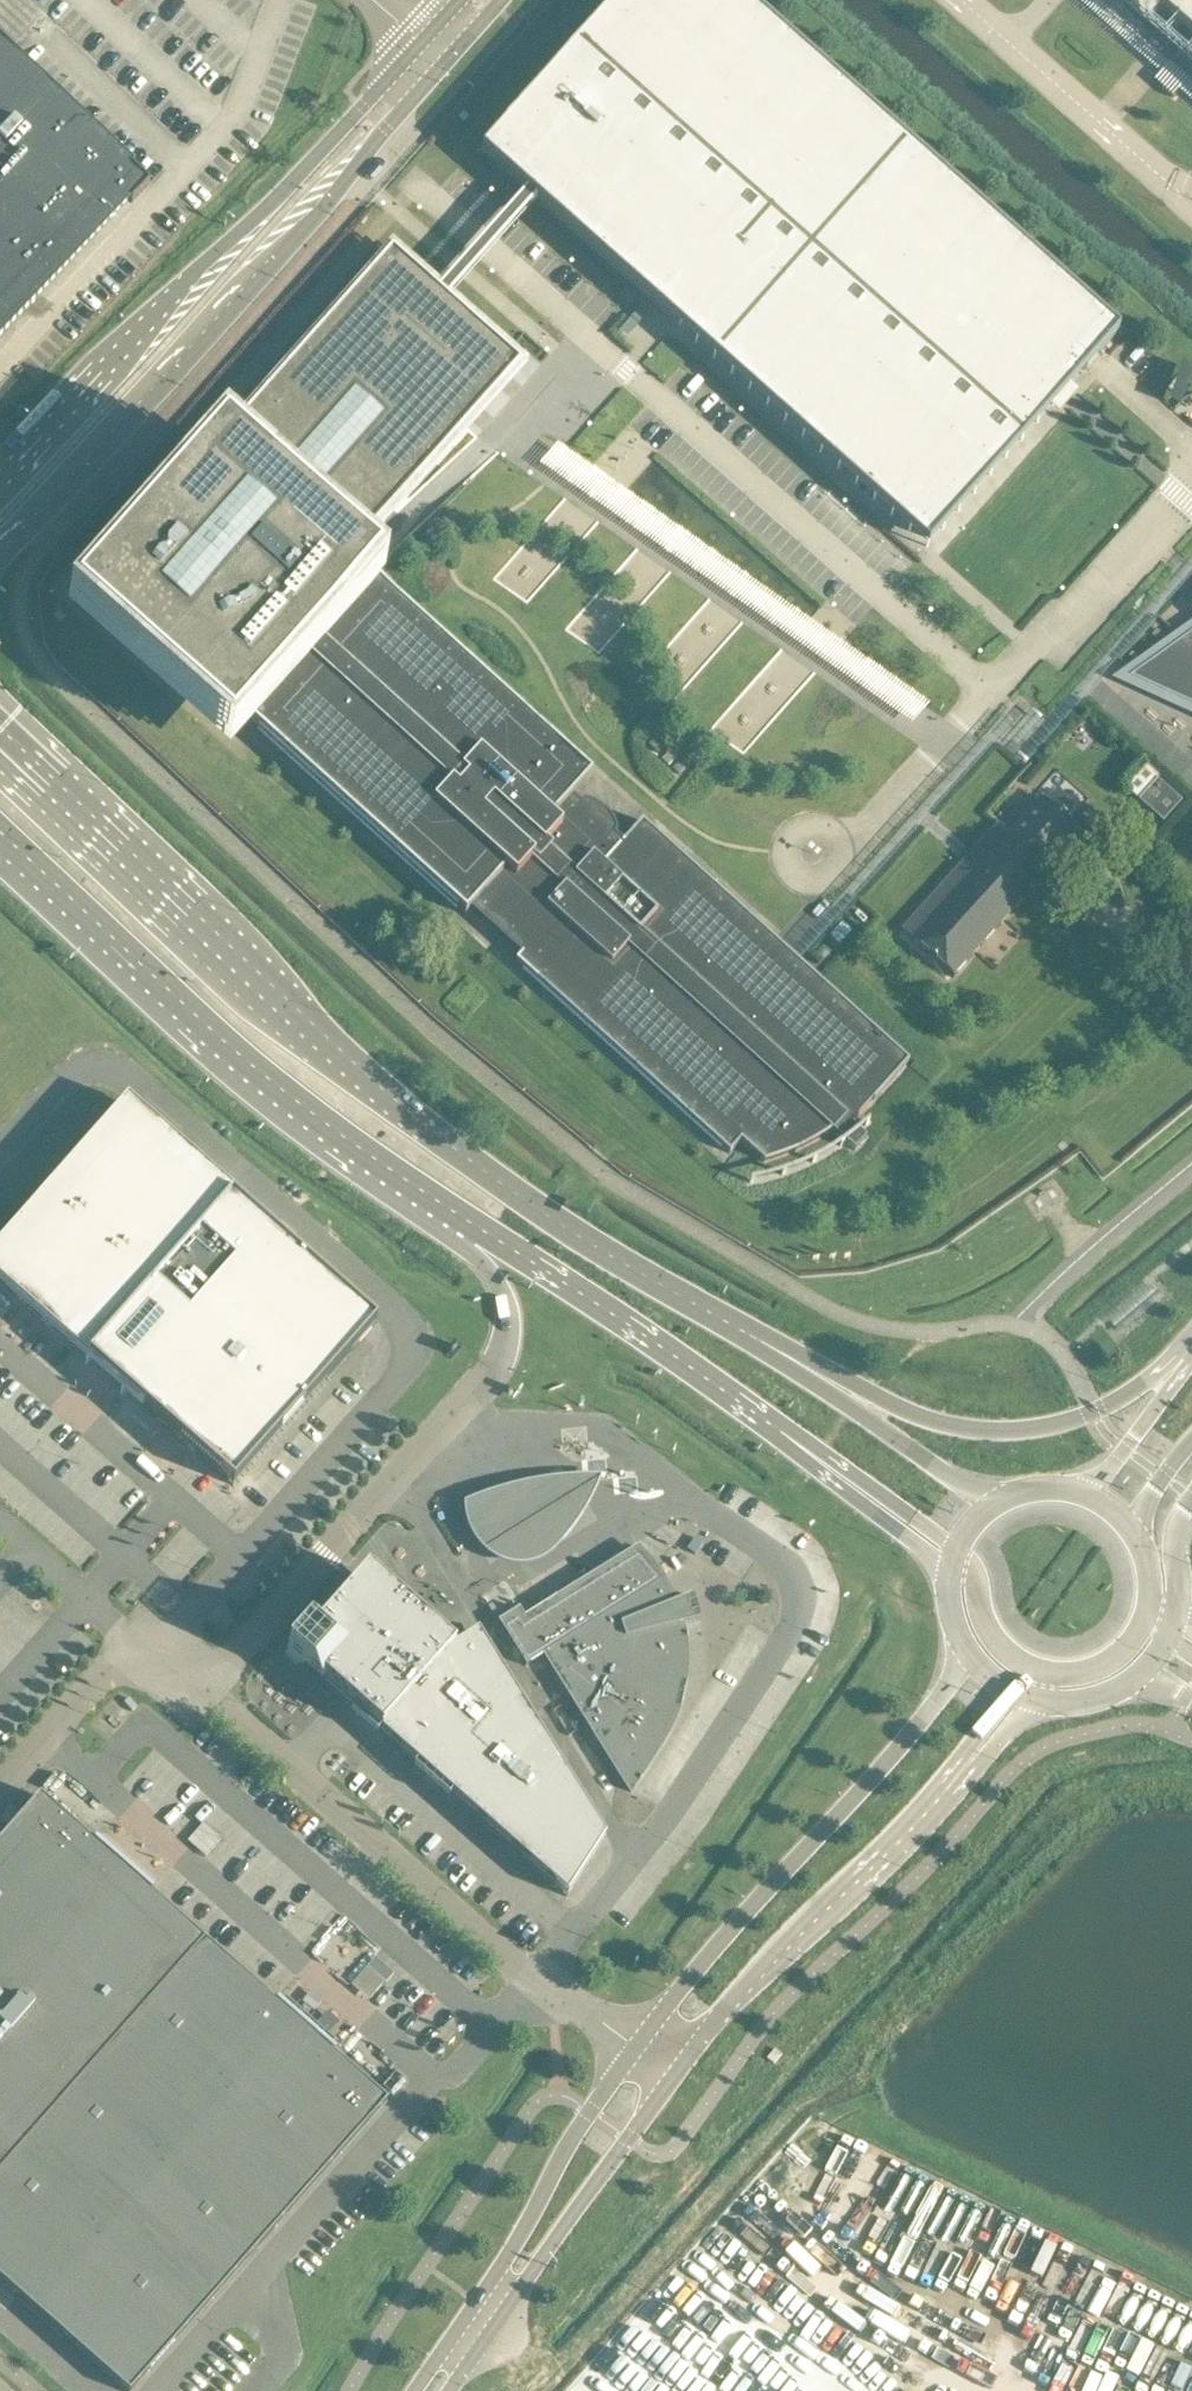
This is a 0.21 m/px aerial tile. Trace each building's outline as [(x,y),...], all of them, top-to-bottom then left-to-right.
[(744,1),(743,1),(742,0),(617,0),(530,99),(482,152),(553,215),(553,216),(678,327),(683,322),(927,538),(1033,419),(1080,366),(1085,370),(1119,333),(1101,317),(744,1)] [(129,201),(132,204),(150,185),(132,168),(131,169),(18,63),(0,83),(0,338),(129,201)] [(489,252),(537,201),(526,192),(481,244),(440,289),(391,246),(221,437),(67,612),(228,755),(255,725),(252,722),(378,582),(380,584),(383,581),(358,558),(527,366),(450,298),(489,252)] [(380,584),(378,582),(252,722),(465,915),(470,910),(521,955),(516,961),(534,977),(730,1154),(741,1141),(764,1162),(788,1154),(811,1144),(832,1130),(855,1151),(866,1138),(852,1125),(909,1061),(642,821),(623,842),(615,834),(618,832),(616,826),(613,820),(610,815),(605,811),(601,807),(595,804),(590,802),(583,801),(581,803),(573,796),(592,775),(380,584)] [(1133,678),(1191,705),(1191,635),(1133,678)] [(1156,779),(1138,800),(1163,822),(1181,801),(1156,779)] [(1050,870),(1081,835),(1041,798),(1010,834),(1050,870)] [(1050,870),(1010,834),(999,824),(972,853),(976,856),(969,865),(965,861),(902,931),(953,977),(1050,870)] [(376,1324),(125,1103),(0,1245),(0,1280),(89,1359),(85,1363),(87,1365),(91,1361),(124,1390),(121,1394),(122,1396),(126,1391),(233,1486),(376,1324)] [(487,1492),(463,1501),(463,1508),(466,1523),(473,1537),(483,1548),(492,1556),(504,1561),(514,1562),(528,1562),(538,1559),(550,1552),(566,1537),(581,1514),(595,1489),(601,1475),(567,1476),(546,1477),(527,1481),(507,1485),(487,1492)] [(692,1597),(675,1602),(671,1594),(667,1587),(662,1578),(657,1571),(652,1565),(647,1559),(641,1553),(637,1549),(525,1618),(519,1609),(498,1622),(526,1667),(543,1656),(594,1738),(596,1737),(631,1793),(666,1738),(671,1729),(673,1724),(677,1715),(679,1710),(680,1707),(681,1702),(682,1697),(684,1688),(685,1684),(686,1678),(686,1671),(686,1668),(686,1663),(686,1655),(686,1646),(685,1639),(684,1634),(683,1627),(700,1621),(692,1597)] [(452,1649),(440,1638),(367,1573),(294,1656),(567,1897),(605,1838),(478,1634),(452,1649)] [(201,1938),(41,1796),(0,1842),(0,2166),(201,1938)] [(126,2390),(133,2390),(387,2103),(295,2021),(201,1938),(0,2166),(0,2280),(126,2390)] [(720,2248),(795,2315),(828,2279),(1065,2390),(1191,2390),(1191,2332),(840,2165),(836,2164),(830,2162),(824,2161),(819,2161),(816,2161),(810,2162),(807,2163),(802,2164),(797,2167),(790,2171),(783,2176),(720,2248)]
